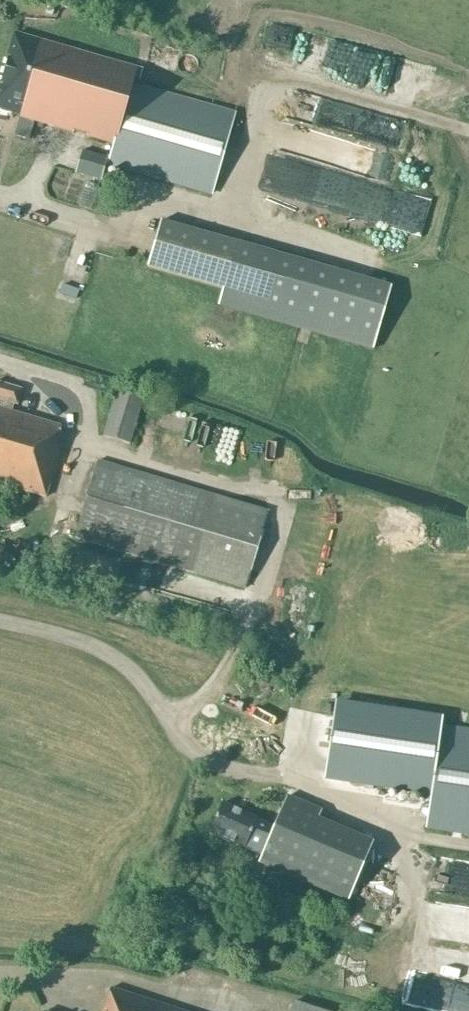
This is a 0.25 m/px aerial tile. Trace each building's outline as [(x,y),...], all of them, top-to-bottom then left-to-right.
[(233,111),(130,82),(134,67),(15,33),(0,86),(0,109),(20,114),(19,117),(21,118),(15,137),(29,141),(35,122),(113,144),(108,163),(211,192),(233,111)] [(391,102),(402,66),(302,37),(293,66),(343,81),(359,86),(358,92),(391,102)] [(265,197),(425,233),(432,201),(384,190),(399,128),(341,115),(337,133),(318,129),(317,137),(301,133),(293,166),(274,161),(265,197)] [(84,150),(77,174),(101,181),(108,157),(84,150)] [(160,220),(146,266),(224,289),(219,305),(372,349),(390,286),(160,220)] [(360,263),(369,266),(375,250),(365,246),(360,263)] [(19,389),(0,384),(0,485),(44,498),(59,447),(53,445),(60,424),(10,410),(12,403),(14,403),(19,389)] [(119,387),(104,436),(133,445),(148,395),(119,387)] [(76,537),(246,588),(269,511),(99,460),(76,537)] [(402,775),(409,734),(380,729),(372,770),(402,775)] [(441,729),(425,829),(468,836),(468,734),(441,729)] [(284,736),(273,763),(326,786),(338,759),(284,736)] [(384,828),(288,788),(281,805),(279,804),(272,819),(259,814),(257,818),(221,803),(209,834),(244,849),(247,843),(270,853),(269,856),(356,893),(384,828)] [(468,951),(468,886),(454,884),(452,909),(423,907),(420,946),(468,951)] [(343,929),(359,925),(355,912),(340,917),(343,929)] [(110,988),(103,1010),(182,1010),(110,988)] [(290,1010),(321,1010),(293,1001),(290,1010)]
